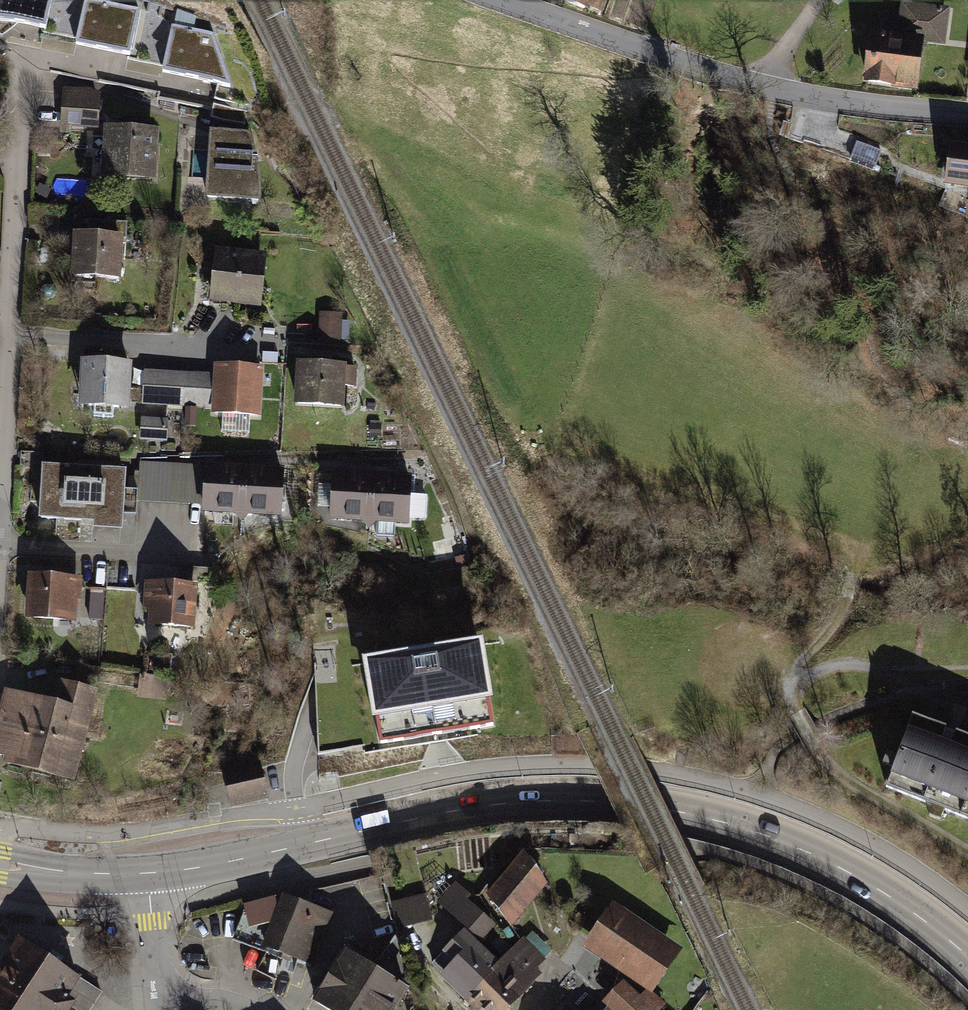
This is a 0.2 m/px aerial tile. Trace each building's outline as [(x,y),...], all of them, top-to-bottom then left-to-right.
[(42,29),(44,0),(0,0),(0,22),(42,29)] [(599,8),(602,0),(576,0),(599,8)] [(876,34),(865,33),(859,79),(904,85),(911,86),(917,40),(939,43),(944,8),(897,2),(894,21),(887,25),(877,24),(876,34)] [(128,14),(80,5),(73,44),(121,53),(128,14)] [(206,38),(167,31),(158,74),(220,85),(206,38)] [(99,88),(60,88),(60,130),(98,130),(99,88)] [(156,128),(105,127),(105,145),(104,177),(155,179),(156,128)] [(252,137),(211,133),(205,204),(262,207),(261,170),(252,137)] [(950,140),(943,184),(967,187),(967,143),(950,140)] [(873,168),(879,152),(852,142),(846,158),(873,168)] [(121,236),(71,235),(71,243),(70,280),(119,281),(120,249),(121,236)] [(263,252),(213,250),(210,304),(260,307),(263,252)] [(134,359),(79,356),(79,363),(78,405),(130,408),(134,359)] [(212,373),(144,368),(142,407),(192,412),(261,415),(263,365),(213,364),(212,373)] [(344,365),(296,365),(296,406),(344,406),(344,365)] [(142,417),(142,436),(168,436),(168,418),(142,417)] [(282,468),(142,463),(140,505),(280,510),(282,468)] [(124,471),(42,464),(38,517),(79,520),(120,524),(124,471)] [(408,476),(326,473),(324,519),(406,523),(408,476)] [(185,564),(184,580),(199,581),(201,565),(185,564)] [(80,582),(29,579),(26,622),(77,625),(80,582)] [(195,584),(146,582),(144,625),(192,628),(195,584)] [(92,618),(103,618),(103,593),(93,593),(92,618)] [(482,642),(366,662),(381,748),(497,728),(482,642)] [(6,691),(0,718),(0,763),(77,781),(99,691),(55,680),(50,701),(6,691)] [(906,721),(881,783),(967,818),(967,746),(906,721)] [(517,858),(486,898),(511,930),(548,889),(517,858)] [(498,928),(455,888),(440,904),(483,944),(498,928)] [(426,890),(393,899),(400,926),(434,917),(426,890)] [(244,904),(230,946),(312,972),(332,910),(284,894),(244,904)] [(611,907),(585,947),(649,989),(676,950),(611,907)] [(458,931),(427,966),(464,999),(495,964),(458,931)] [(495,964),(464,999),(476,1009),(511,1009),(543,975),(536,969),(546,957),(522,935),(495,964)] [(15,936),(0,959),(0,1009),(59,1009),(80,979),(15,936)] [(338,945),(310,990),(343,1009),(391,1009),(404,990),(411,995),(395,939),(377,969),(338,945)] [(645,995),(639,1002),(620,985),(598,1009),(662,1009),(645,995)]
